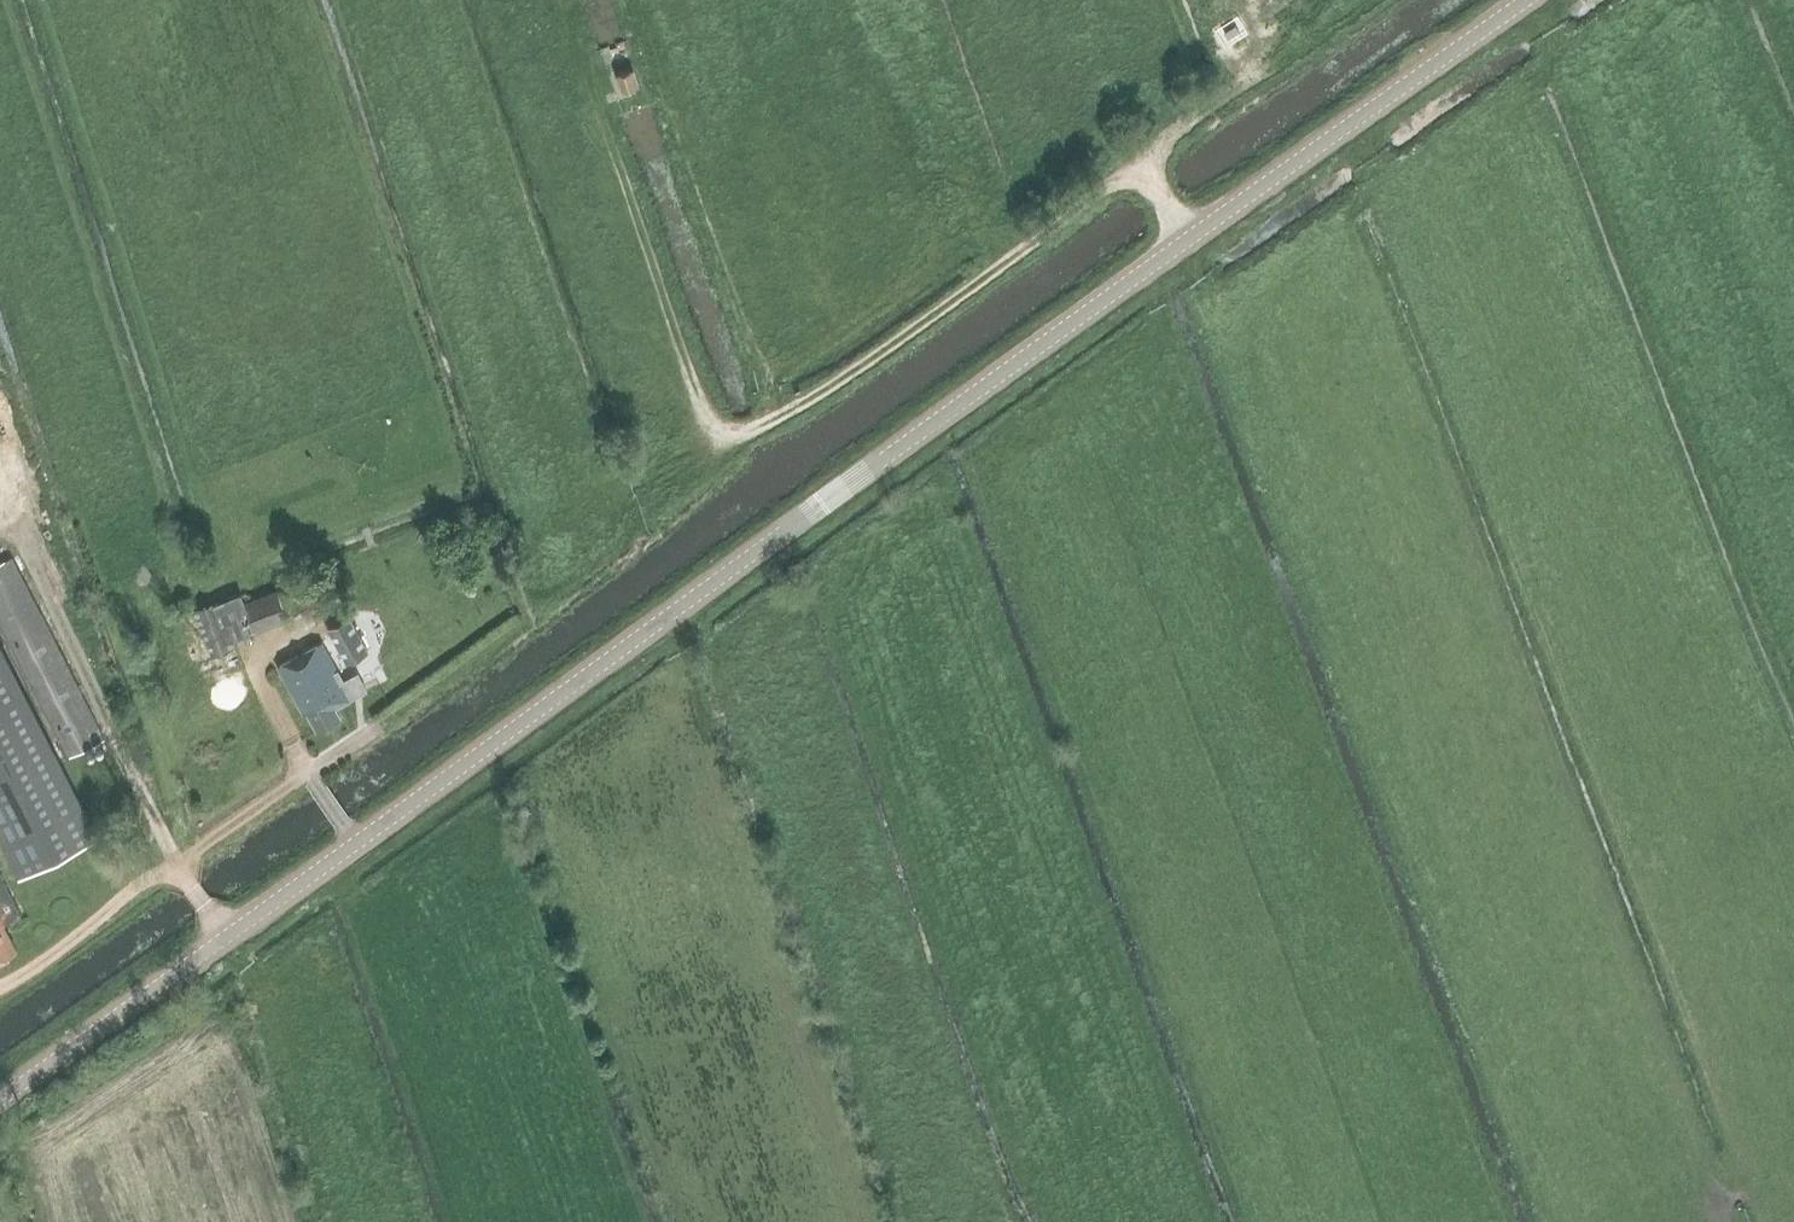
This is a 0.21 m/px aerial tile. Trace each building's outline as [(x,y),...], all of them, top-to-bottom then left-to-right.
[(616,75),(622,91),(639,85),(634,69),(616,75)] [(67,758),(106,738),(15,555),(0,562),(0,623),(59,740),(67,758)] [(245,603),(256,631),(289,618),(278,590),(245,603)] [(216,602),(193,611),(211,655),(233,647),(216,602)] [(328,628),(347,664),(370,652),(356,626),(367,620),(362,610),(328,628)] [(19,875),(91,838),(92,839),(103,834),(0,633),(0,839),(19,875)] [(350,692),(376,678),(371,668),(343,683),(321,642),(277,665),(303,714),(306,712),(316,730),(340,717),(335,708),(353,698),(350,692)] [(0,878),(0,959),(16,950),(5,928),(21,919),(0,878)]
